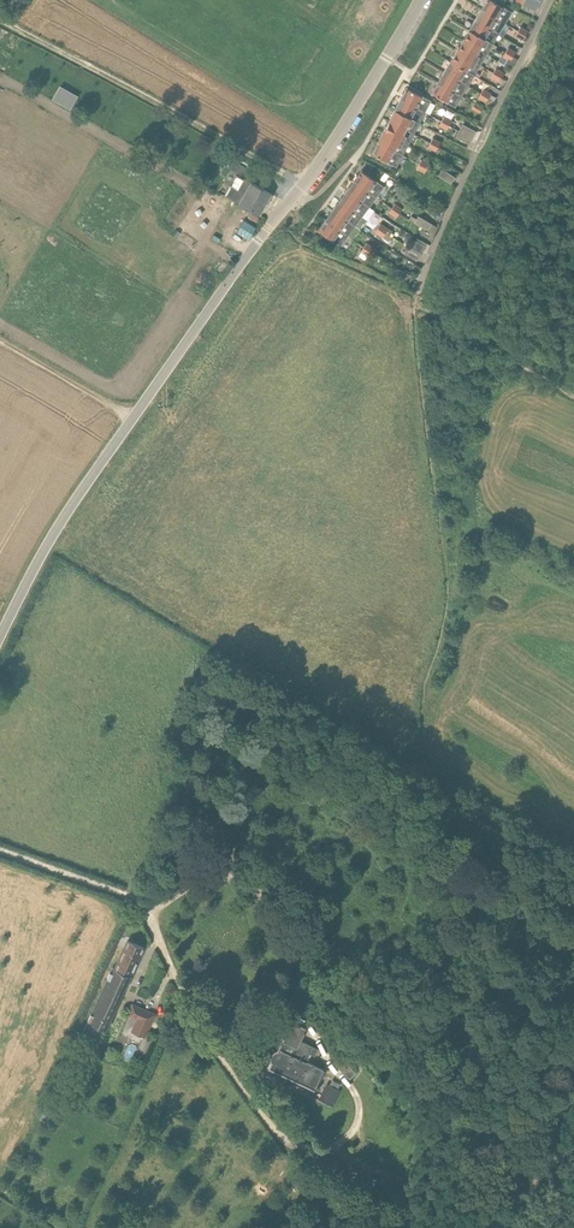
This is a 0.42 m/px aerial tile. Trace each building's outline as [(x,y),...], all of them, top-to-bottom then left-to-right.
[(506,23),(512,12),(503,6),(502,7),(490,0),(488,0),(483,9),(506,23)] [(538,0),(525,0),(521,7),(535,13),(541,1),(538,0)] [(500,34),(506,23),(483,9),(476,20),(500,34)] [(493,44),(500,34),(476,20),(470,30),(493,44)] [(518,31),(526,36),(528,31),(521,27),(518,31)] [(487,55),(493,44),(470,30),(463,41),(487,55)] [(523,40),(526,36),(518,31),(516,36),(523,40)] [(481,65),(487,55),(463,41),(458,51),(481,65)] [(506,52),(513,57),(516,52),(508,48),(506,52)] [(475,76),(481,65),(458,51),(451,62),(475,76)] [(511,61),(513,57),(506,52),(503,57),(508,59),(511,61)] [(518,60),(513,57),(511,61),(508,59),(504,65),(511,70),(518,60)] [(469,86),(475,76),(451,62),(445,71),(469,86)] [(493,73),(501,78),(503,73),(496,69),(493,73)] [(462,96),(469,86),(445,71),(439,82),(462,96)] [(498,82),(501,78),(493,73),(490,78),(498,82)] [(456,107),(462,96),(439,82),(432,93),(456,107)] [(71,109),(77,98),(60,88),(54,100),(71,109)] [(425,112),(431,101),(407,89),(401,100),(425,112)] [(480,94),(488,99),(491,94),(483,90),(480,94)] [(486,103),(488,99),(480,94),(478,98),(486,103)] [(419,124),(425,112),(401,100),(395,111),(419,124)] [(480,113),(482,108),(475,104),(472,109),(480,113)] [(390,121),(414,134),(419,124),(395,111),(390,121)] [(442,121),(450,126),(452,120),(444,116),(442,121)] [(384,133),(408,145),(414,134),(390,121),(384,133)] [(439,127),(447,131),(450,126),(442,121),(439,127)] [(459,131),(472,138),(475,131),(462,124),(459,131)] [(469,144),(472,138),(459,131),(456,137),(469,144)] [(378,143),(402,155),(408,145),(384,133),(378,143)] [(430,143),(438,147),(441,142),(433,138),(430,143)] [(396,167),(402,155),(378,143),(373,154),(396,167)] [(435,152),(438,147),(430,143),(428,148),(435,152)] [(228,166),(243,173),(247,165),(233,157),(228,166)] [(419,164),(427,168),(430,163),(422,159),(419,164)] [(416,169),(424,174),(427,168),(419,164),(416,169)] [(450,183),(455,177),(442,169),(438,175),(450,183)] [(377,197),(384,187),(362,171),(355,181),(377,197)] [(226,196),(260,215),(272,194),(244,179),(244,180),(237,176),(226,196)] [(370,207),(377,197),(355,181),(348,191),(370,207)] [(362,217),(370,207),(348,191),(340,201),(362,217)] [(355,227),(362,217),(340,201),(333,211),(355,227)] [(392,208),(399,213),(403,209),(395,203),(392,208)] [(395,218),(399,213),(392,208),(388,213),(395,218)] [(348,237),(355,227),(333,211),(326,221),(348,237)] [(415,223),(427,230),(431,224),(418,216),(415,223)] [(341,247),(348,237),(326,221),(319,231),(341,247)] [(378,228),(385,233),(388,228),(381,223),(378,228)] [(381,238),(385,233),(378,228),(374,233),(381,238)] [(417,240),(412,249),(420,254),(425,245),(417,240)] [(364,247),(371,253),(374,248),(367,243),(364,247)] [(368,257),(371,253),(364,247),(360,252),(368,257)] [(417,260),(420,254),(412,249),(407,247),(404,253),(417,260)] [(409,283),(412,277),(399,269),(396,276),(409,283)] [(128,940),(115,968),(112,966),(87,1021),(107,1030),(112,1020),(111,1020),(124,990),(126,990),(132,976),(144,947),(128,940)] [(156,1026),(150,1024),(155,1015),(143,1009),(132,1004),(127,1015),(137,1020),(134,1027),(152,1035),(156,1026)] [(323,1069),(322,1069),(305,1061),(310,1053),(315,1056),(318,1049),(300,1041),(307,1028),(292,1021),(289,1025),(282,1030),(282,1039),(278,1049),(270,1054),(271,1062),(268,1068),(314,1089),(323,1069)] [(351,1078),(357,1072),(342,1057),(338,1061),(336,1063),(351,1078)] [(334,1105),(343,1082),(330,1077),(321,1100),(334,1105)] [(46,1106),(40,1122),(57,1128),(62,1113),(46,1106)]
